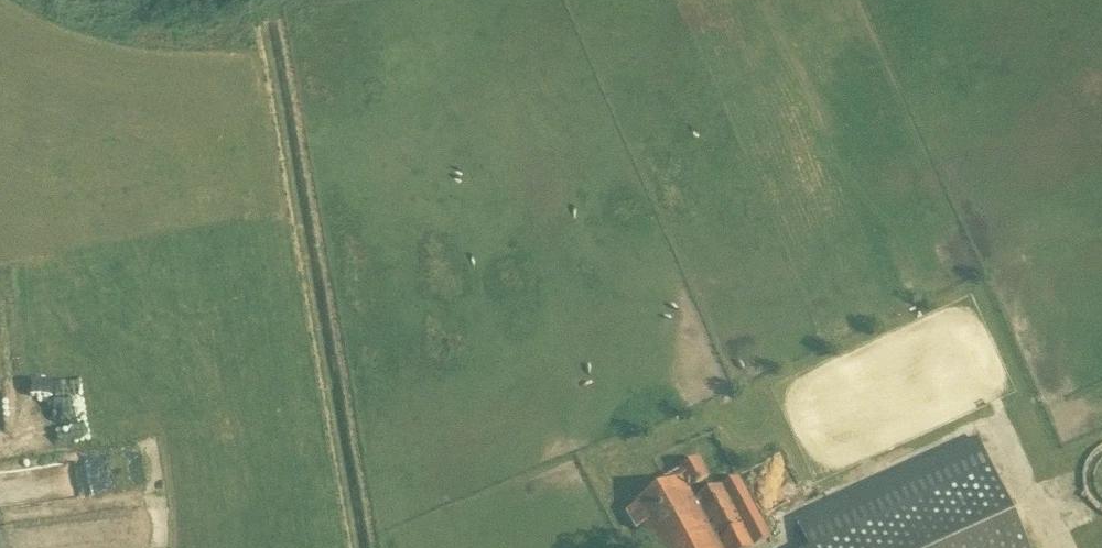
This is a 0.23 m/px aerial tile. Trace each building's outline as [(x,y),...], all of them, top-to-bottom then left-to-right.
[(978,439),(796,522),(808,547),(1028,547),(978,439)] [(669,486),(677,499),(668,504),(671,509),(670,509),(687,540),(690,538),(697,547),(752,547),(770,538),(737,479),(696,502),(689,489),(708,478),(699,461),(665,480),(669,486)] [(669,486),(631,507),(632,508),(626,511),(636,530),(642,526),(654,547),(697,547),(690,538),(687,540),(670,509),(671,509),(668,504),(677,499),(669,486)]
